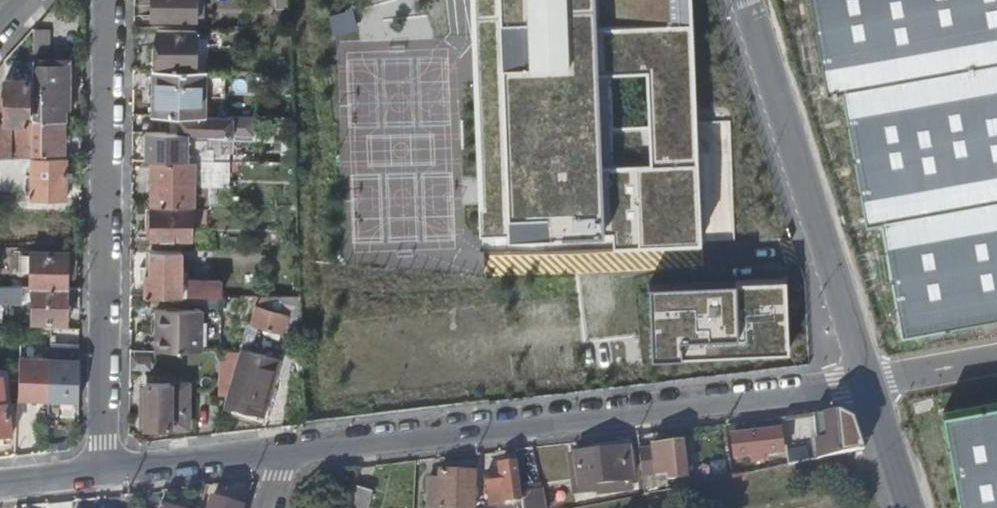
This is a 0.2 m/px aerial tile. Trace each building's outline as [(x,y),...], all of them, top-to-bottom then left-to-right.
[(152,18),(195,18),(195,0),(153,0),(152,18)] [(700,248),(700,241),(733,239),(728,120),(699,121),(694,0),(473,0),(484,247),(615,242),(615,251),(700,248)] [(842,81),(996,52),(996,0),(817,0),(832,83),(842,81)] [(335,33),(358,26),(352,7),(329,14),(335,33)] [(195,29),(158,28),(157,67),(195,67),(195,29)] [(867,221),(884,218),(996,198),(996,52),(842,81),(867,221)] [(46,81),(61,82),(62,65),(33,64),(33,81),(46,81)] [(160,114),(204,114),(204,69),(152,69),(152,114),(160,114)] [(32,156),(32,120),(28,120),(29,78),(6,77),(5,120),(17,120),(17,141),(11,141),(12,125),(0,125),(0,155),(17,155),(32,156)] [(32,120),(32,156),(45,156),(45,151),(41,151),(42,86),(46,87),(46,81),(33,81),(32,120)] [(41,151),(45,151),(64,151),(65,87),(46,87),(42,86),(41,151)] [(160,124),(160,114),(152,114),(146,114),(146,124),(160,124)] [(242,117),(192,116),(192,129),(212,129),(213,131),(242,131),(242,117)] [(187,160),(192,160),(211,160),(211,144),(195,144),(195,146),(187,146),(187,131),(144,130),(144,155),(187,156),(187,160)] [(17,167),(17,155),(0,155),(0,167),(17,167)] [(66,196),(66,157),(45,156),(32,156),(31,195),(66,196)] [(151,204),(191,205),(192,160),(187,160),(151,159),(151,204)] [(11,206),(11,195),(0,195),(0,206),(11,206)] [(904,327),(996,311),(996,198),(884,218),(904,327)] [(151,237),(180,237),(190,237),(191,222),(204,221),(204,208),(150,207),(150,237),(151,237)] [(151,249),(180,249),(180,237),(151,237),(151,249)] [(179,294),(180,249),(151,249),(150,249),(149,272),(144,273),(144,294),(156,294),(179,294)] [(32,285),(67,286),(67,274),(67,266),(68,251),(30,250),(30,285),(32,285)] [(184,279),(184,294),(218,294),(218,279),(184,279)] [(736,289),(650,293),(653,364),(789,358),(788,284),(736,286),(736,289)] [(0,285),(0,298),(10,299),(10,285),(0,285)] [(67,300),(67,286),(32,285),(32,322),(66,323),(67,310),(67,300)] [(200,350),(201,294),(179,294),(156,294),(155,349),(200,350)] [(285,315),(254,306),(249,324),(281,332),(285,315)] [(225,395),(222,405),(256,415),(267,376),(251,372),(256,355),(239,350),(238,352),(225,395)] [(225,395),(238,352),(221,352),(220,396),(225,395)] [(48,357),(19,357),(18,399),(47,400),(48,357)] [(79,359),(48,357),(47,400),(78,400),(79,359)] [(181,394),(174,394),(169,394),(169,389),(169,382),(145,382),(145,426),(169,426),(181,426),(181,394)] [(948,409),(967,507),(996,507),(996,400),(948,409)] [(9,439),(5,410),(0,411),(0,440),(9,439)] [(780,430),(733,435),(735,456),(753,454),(753,460),(766,459),(765,452),(782,450),(780,430)] [(640,451),(643,475),(656,473),(656,475),(666,474),(667,479),(686,476),(682,441),(653,445),(653,449),(640,451)] [(624,445),(574,452),(579,486),(582,486),(583,495),(596,493),(595,484),(606,482),(607,491),(635,487),(632,462),(626,462),(624,445)] [(522,491),(518,461),(501,463),(502,471),(487,473),(489,490),(504,488),(506,501),(523,499),(522,491)] [(441,470),(441,478),(430,478),(428,507),(474,507),(475,471),(441,470)] [(355,483),(347,507),(368,507),(374,490),(355,483)] [(542,488),(522,491),(523,499),(524,507),(545,507),(542,488)] [(244,506),(212,498),(209,507),(243,507),(244,506)]
